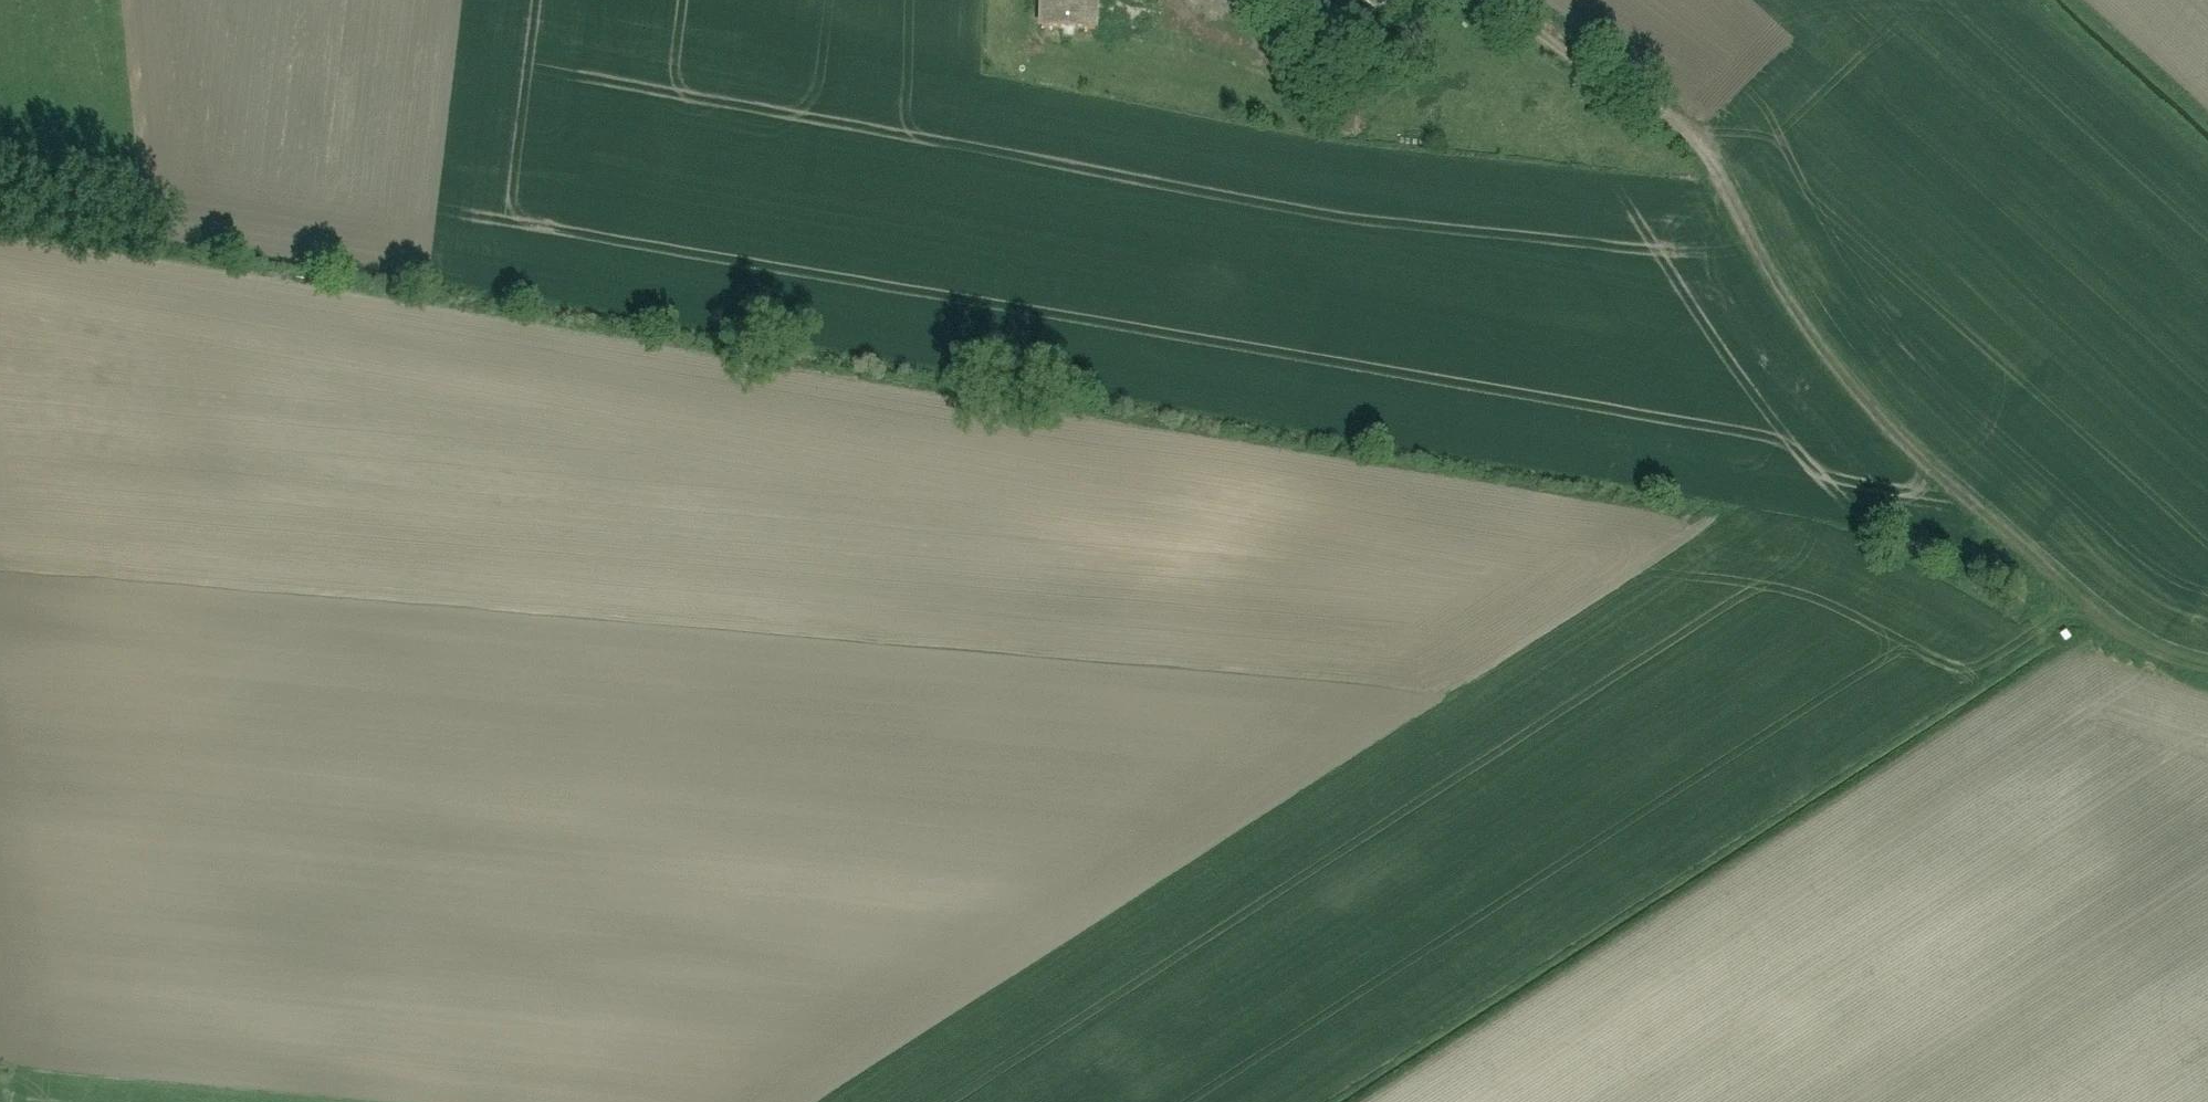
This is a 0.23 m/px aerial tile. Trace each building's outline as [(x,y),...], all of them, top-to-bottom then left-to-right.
[(1038,32),(1094,32),(1094,0),(1038,0),(1038,32)] [(1254,6),(1283,8),(1283,0),(1255,0),(1254,6)]
